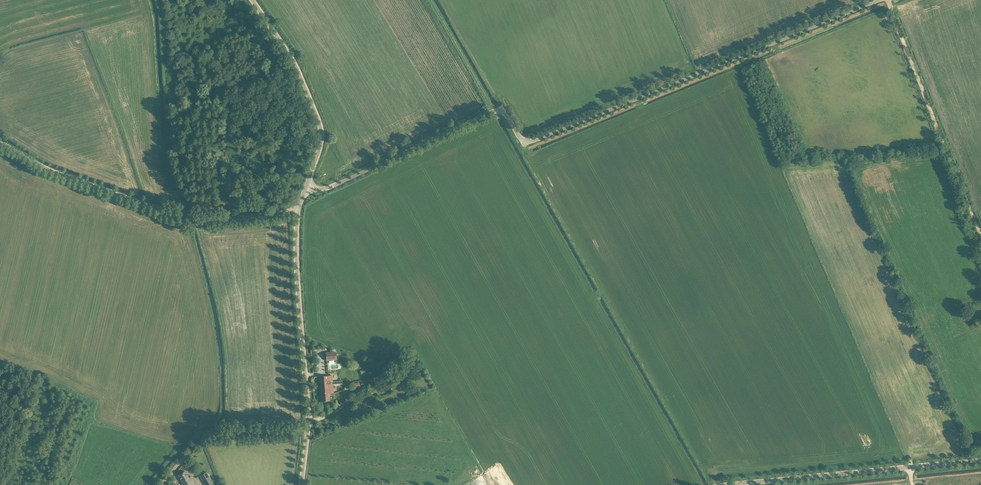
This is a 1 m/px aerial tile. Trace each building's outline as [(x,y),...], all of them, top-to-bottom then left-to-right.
[(326,360),(331,360),(336,359),(335,352),(326,353),(326,360)] [(342,381),(332,382),(332,375),(324,376),(319,376),(319,386),(321,402),(326,401),(330,401),(329,394),(333,393),(333,385),(342,384),(342,381)] [(180,479),(184,484),(195,484),(190,477),(189,478),(185,471),(178,475),(180,479)] [(203,480),(205,484),(211,484),(213,484),(209,477),(203,480)]
